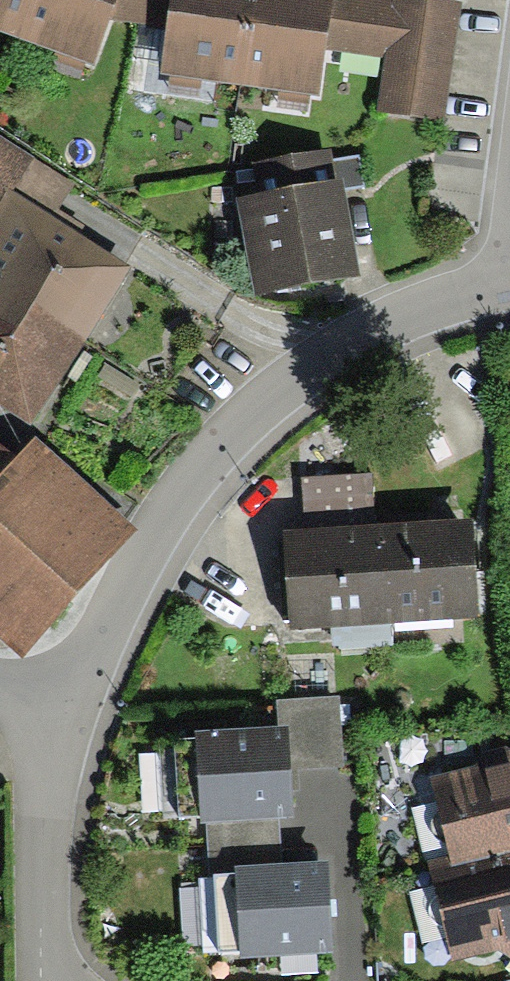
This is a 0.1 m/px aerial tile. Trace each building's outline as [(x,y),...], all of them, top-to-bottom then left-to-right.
[(96,66),(114,16),(119,0),(0,0),(0,31),(96,66)] [(114,16),(169,24),(162,74),(321,96),(328,49),(336,0),(119,0),(114,16)] [(461,5),(431,0),(336,0),(328,49),(387,59),(378,114),(442,124),(461,5)] [(132,268),(44,215),(9,193),(32,157),(0,137),(0,412),(31,431),(132,268)] [(253,296),(359,279),(345,191),(363,188),(358,157),(333,161),(331,149),(257,161),(262,191),(237,195),(253,296)] [(22,665),(137,535),(35,444),(21,459),(0,440),(0,646),(22,665)] [(300,478),(303,530),(376,525),(373,473),(300,478)] [(477,616),(472,519),(404,524),(376,525),(303,530),(284,531),(286,550),(290,627),(477,616)] [(284,727),(195,732),(202,824),(206,823),(279,820),(292,818),(290,775),(290,765),(344,762),(340,693),(282,696),(284,727)] [(428,781),(450,862),(452,872),(509,858),(509,761),(428,781)] [(209,876),(236,874),(240,958),(331,953),(328,899),(327,863),(281,865),(279,820),(206,823),(209,876)] [(452,872),(450,862),(427,868),(451,965),(509,951),(509,858),(452,872)]
